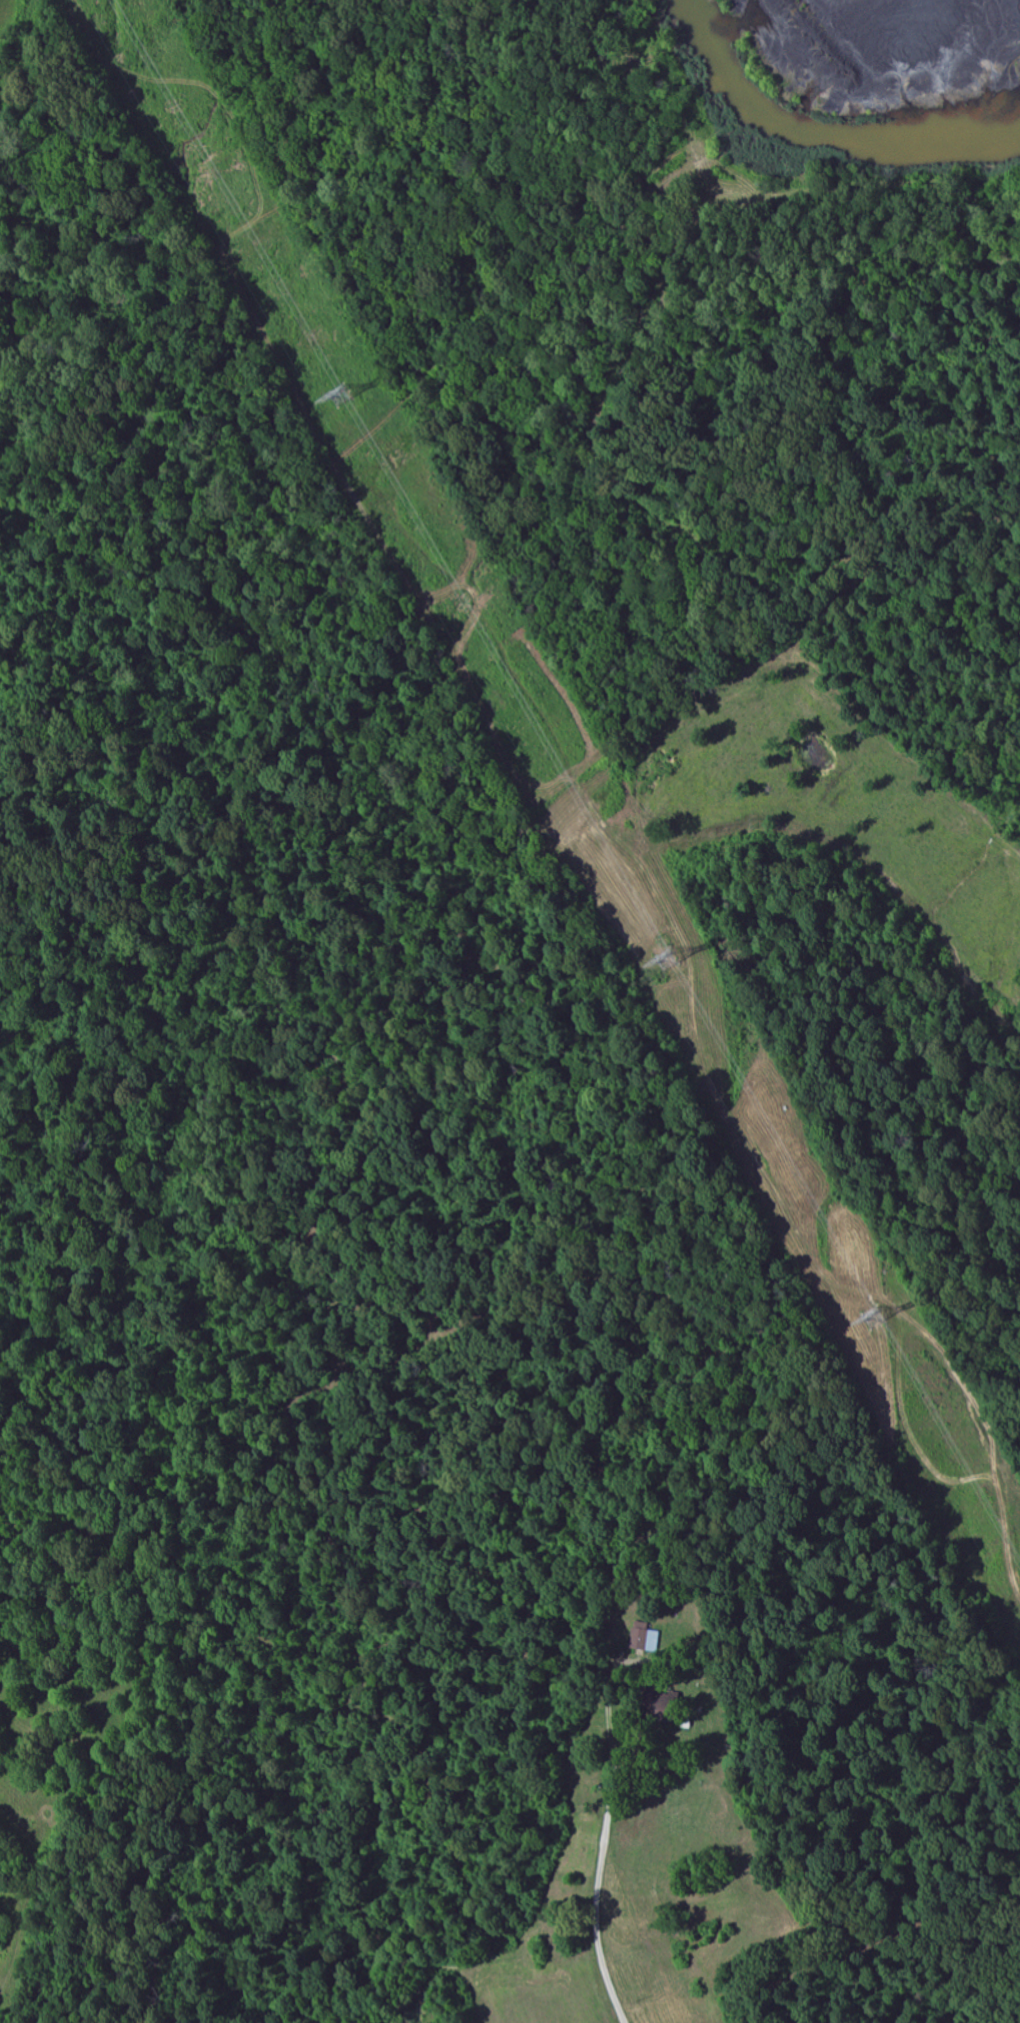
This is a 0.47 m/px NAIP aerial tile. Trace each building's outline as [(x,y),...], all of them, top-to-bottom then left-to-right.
[(630,1649),(648,1651),(650,1630),(632,1628),(630,1649)] [(664,1721),(670,1697),(648,1691),(642,1714),(664,1721)]
